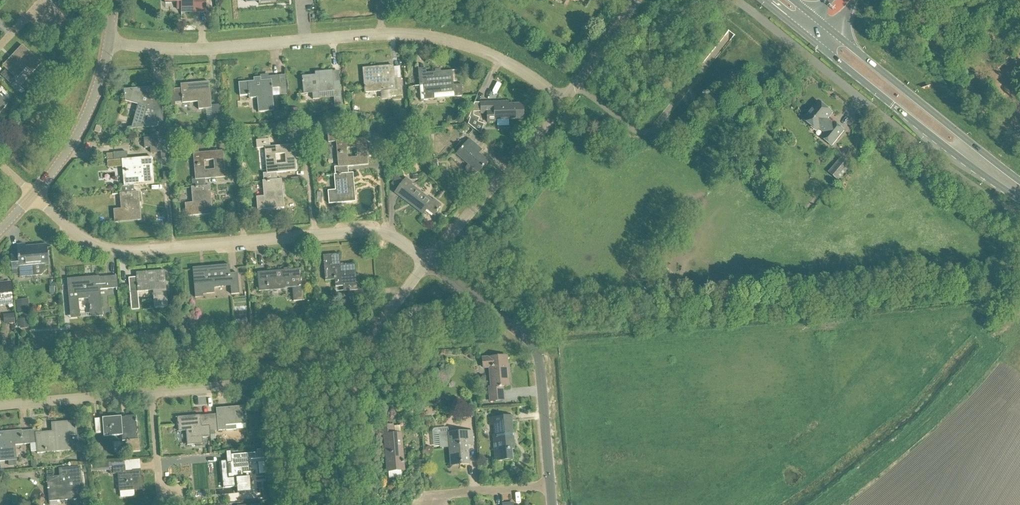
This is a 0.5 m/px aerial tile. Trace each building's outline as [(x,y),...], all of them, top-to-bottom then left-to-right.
[(181,12),(207,12),(206,0),(165,0),(165,3),(177,3),(177,11),(181,11),(181,12)] [(1,76),(10,85),(16,79),(17,80),(27,69),(33,74),(42,64),(22,46),(3,67),(6,70),(1,76)] [(394,79),(393,68),(393,67),(363,69),(364,87),(364,89),(365,89),(365,93),(391,91),(392,97),(403,96),(401,79),(394,79)] [(302,80),(302,83),(303,83),(304,94),(312,93),(313,100),(319,99),(319,93),(334,91),(335,106),(342,105),(340,82),(333,82),(332,71),(315,73),(316,76),(302,77),(303,80),(302,80)] [(419,79),(420,87),(423,87),(424,101),(463,97),(462,85),(453,86),(452,72),(426,74),(426,79),(419,79)] [(238,83),(239,97),(249,96),(249,99),(257,99),(258,113),(274,112),(273,90),(281,89),(281,95),(287,95),(285,76),(253,79),(253,82),(238,83)] [(174,91),(175,104),(182,103),(182,104),(198,103),(199,110),(211,109),(209,83),(181,85),(181,90),(174,91)] [(139,104),(133,129),(157,127),(157,123),(163,122),(161,98),(155,98),(151,97),(150,88),(124,90),(125,101),(139,104)] [(8,104),(0,96),(0,113),(8,104)] [(820,130),(826,134),(822,138),(832,147),(845,131),(835,123),(834,124),(828,120),(833,114),(819,102),(804,120),(818,132),(820,130)] [(482,103),(482,104),(482,114),(488,114),(488,123),(496,123),(496,120),(523,120),(523,105),(503,105),(503,103),(482,103)] [(408,118),(408,127),(408,130),(418,129),(418,118),(408,118)] [(342,141),(341,134),(328,135),(328,143),(336,142),(339,167),(339,169),(348,168),(369,166),(366,139),(342,141)] [(169,159),(168,147),(167,137),(164,137),(159,138),(144,139),(145,149),(150,148),(151,154),(161,153),(161,159),(169,159)] [(466,169),(466,171),(472,176),(475,176),(477,172),(478,173),(488,162),(479,154),(483,150),(469,138),(466,141),(468,143),(457,155),(469,165),(466,169)] [(270,148),(270,140),(256,142),(257,149),(265,149),(267,174),(267,175),(277,174),(297,172),(295,146),(270,148)] [(199,154),(198,146),(185,147),(186,155),(193,155),(195,180),(196,181),(205,180),(225,178),(223,152),(199,154)] [(126,152),(113,153),(113,154),(114,160),(114,162),(122,161),(122,167),(124,186),(124,187),(134,186),(154,184),(152,158),(127,160),(126,152)] [(339,169),(339,167),(335,168),(336,175),(335,175),(336,191),(328,192),(329,205),(356,202),(353,175),(349,175),(348,168),(339,169)] [(828,173),(838,182),(843,177),(833,168),(828,173)] [(267,175),(267,174),(263,174),(264,181),(263,182),(264,197),(257,198),(258,211),(284,209),(282,180),(277,181),(277,174),(267,175)] [(407,179),(396,193),(424,215),(427,211),(434,216),(441,206),(434,200),(432,202),(411,186),(413,184),(407,179)] [(196,181),(195,180),(192,180),(193,188),(192,188),(193,203),(185,204),(186,217),(212,215),(210,187),(206,187),(205,180),(196,181)] [(121,210),(114,210),(115,223),(141,221),(138,193),(134,193),(134,186),(124,187),(124,186),(120,187),(121,194),(120,194),(121,210)] [(25,245),(18,246),(18,256),(11,257),(12,270),(19,270),(20,277),(42,276),(44,272),(44,265),(48,265),(46,246),(25,248),(25,245)] [(344,292),(349,292),(349,298),(364,297),(363,290),(358,290),(355,264),(340,266),(339,255),(323,256),(326,281),(335,281),(336,287),(343,287),(344,292)] [(231,295),(239,294),(237,274),(230,275),(229,266),(192,269),(195,296),(214,294),(214,288),(230,287),(231,295)] [(292,288),(293,302),(304,301),(301,269),(257,273),(259,292),(269,291),(269,290),(292,288)] [(168,307),(165,271),(136,273),(136,278),(129,279),(130,292),(138,291),(138,292),(153,291),(155,308),(168,307)] [(90,307),(91,315),(103,314),(101,297),(100,297),(99,290),(117,289),(116,277),(96,278),(97,280),(92,281),(92,279),(86,280),(86,279),(67,280),(68,292),(69,292),(71,312),(79,311),(78,300),(90,299),(90,307)] [(12,304),(10,283),(0,284),(0,305),(12,304)] [(29,303),(17,304),(17,312),(29,311),(29,303)] [(3,315),(4,325),(15,324),(14,314),(3,315)] [(20,326),(20,330),(28,329),(28,319),(16,320),(17,326),(20,326)] [(506,356),(482,359),(483,368),(490,367),(491,387),(489,387),(490,402),(503,400),(502,387),(508,386),(506,356)] [(456,398),(451,407),(457,411),(460,405),(458,404),(461,400),(456,398)] [(217,415),(209,416),(210,431),(218,430),(218,431),(237,429),(236,424),(246,424),(247,424),(245,407),(216,409),(217,415)] [(462,410),(462,418),(475,418),(475,410),(462,410)] [(103,419),(104,437),(122,436),(123,442),(127,441),(128,453),(141,452),(140,440),(138,440),(136,416),(103,419)] [(210,431),(209,416),(201,416),(200,416),(177,418),(178,431),(180,431),(186,430),(187,446),(203,444),(202,432),(210,431)] [(496,435),(493,435),(494,443),(495,461),(513,460),(512,449),(514,449),(512,416),(490,418),(490,425),(495,424),(496,435)] [(37,430),(29,431),(30,444),(36,444),(37,454),(71,451),(70,436),(77,435),(77,429),(77,427),(76,421),(51,423),(52,432),(42,433),(41,430),(39,430),(39,429),(37,429),(37,430)] [(401,470),(404,470),(401,434),(395,434),(394,425),(380,426),(381,436),(384,436),(386,454),(388,471),(389,477),(402,476),(401,470)] [(29,431),(22,432),(22,431),(0,433),(0,462),(17,461),(16,446),(30,444),(29,431)] [(440,434),(442,447),(449,446),(451,464),(460,463),(460,465),(469,465),(468,446),(473,445),(472,431),(440,434)] [(243,474),(250,473),(249,460),(264,459),(263,449),(256,450),(257,454),(231,456),(232,461),(227,461),(221,462),(223,489),(236,487),(237,494),(240,493),(239,490),(250,489),(250,484),(251,484),(250,477),(243,478),(243,474)] [(100,472),(100,464),(91,465),(91,472),(100,472)] [(48,487),(48,490),(49,502),(83,499),(81,474),(80,467),(73,468),(59,469),(60,477),(47,478),(47,483),(46,483),(48,483),(48,487)] [(143,490),(141,470),(133,471),(134,474),(131,474),(131,473),(126,473),(125,467),(113,468),(109,468),(110,475),(114,474),(118,474),(119,492),(120,492),(121,497),(135,496),(134,490),(143,490)]
